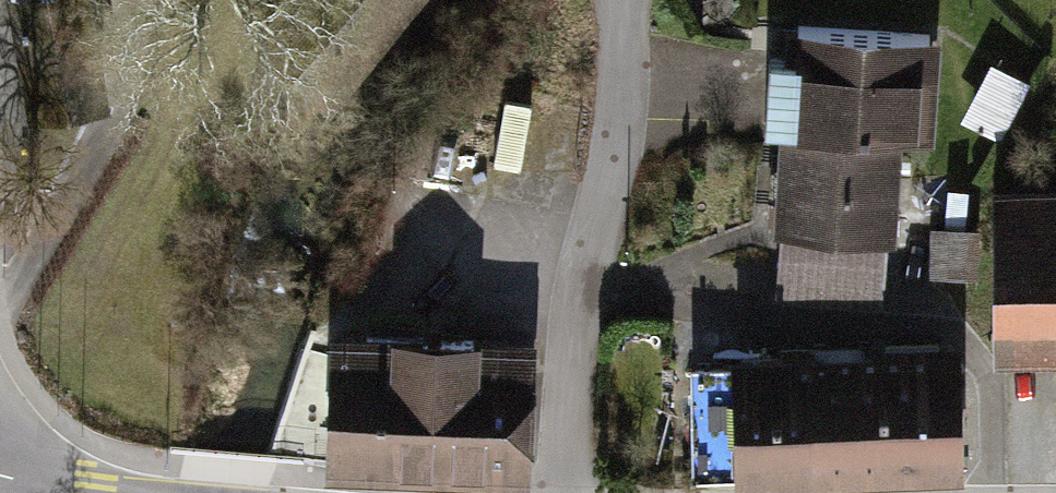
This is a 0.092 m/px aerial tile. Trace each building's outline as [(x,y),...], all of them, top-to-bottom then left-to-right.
[(372,57),(423,0),(307,0),(372,57)] [(790,38),(771,306),(877,313),(881,259),(890,260),(896,168),(928,170),(937,48),(790,38)] [(1028,92),(990,71),(959,126),(997,147),(1028,92)] [(991,199),(995,373),(1055,371),(1055,198),(991,199)] [(979,240),(927,240),(927,265),(979,265),(979,240)] [(319,482),(512,492),(524,492),(532,358),(327,346),(319,482)] [(689,492),(820,492),(965,489),(961,361),(723,367),(723,376),(686,377),(689,492)]
